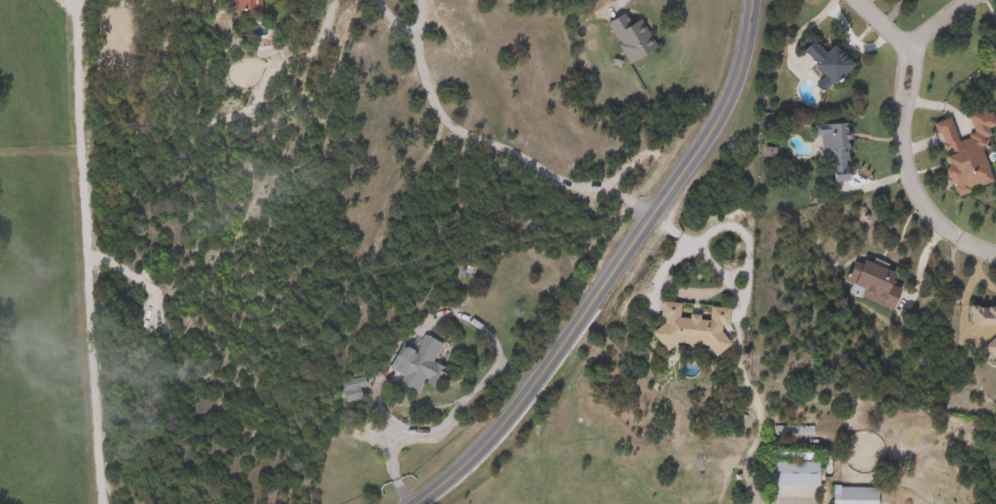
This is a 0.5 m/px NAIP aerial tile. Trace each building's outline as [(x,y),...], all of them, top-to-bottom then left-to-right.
[(804,62),(823,43),(844,63),(824,83),(804,62)] [(838,123),(840,180),(815,181),(813,124),(838,123)] [(842,293),(846,285),(838,282),(849,255),(899,276),(884,311),(842,293)] [(962,304),(995,306),(995,345),(995,356),(981,355),(982,325),(961,324),(962,304)] [(438,343),(428,362),(441,368),(432,386),(419,380),(412,393),(393,384),(403,363),(394,358),(396,354),(409,360),(421,335),(438,343)] [(362,383),(346,390),(343,382),(359,375),(362,383)] [(809,425),(809,434),(771,433),(772,425),(809,425)] [(763,484),(763,459),(768,459),(768,450),(812,451),(811,484),(763,484)]
